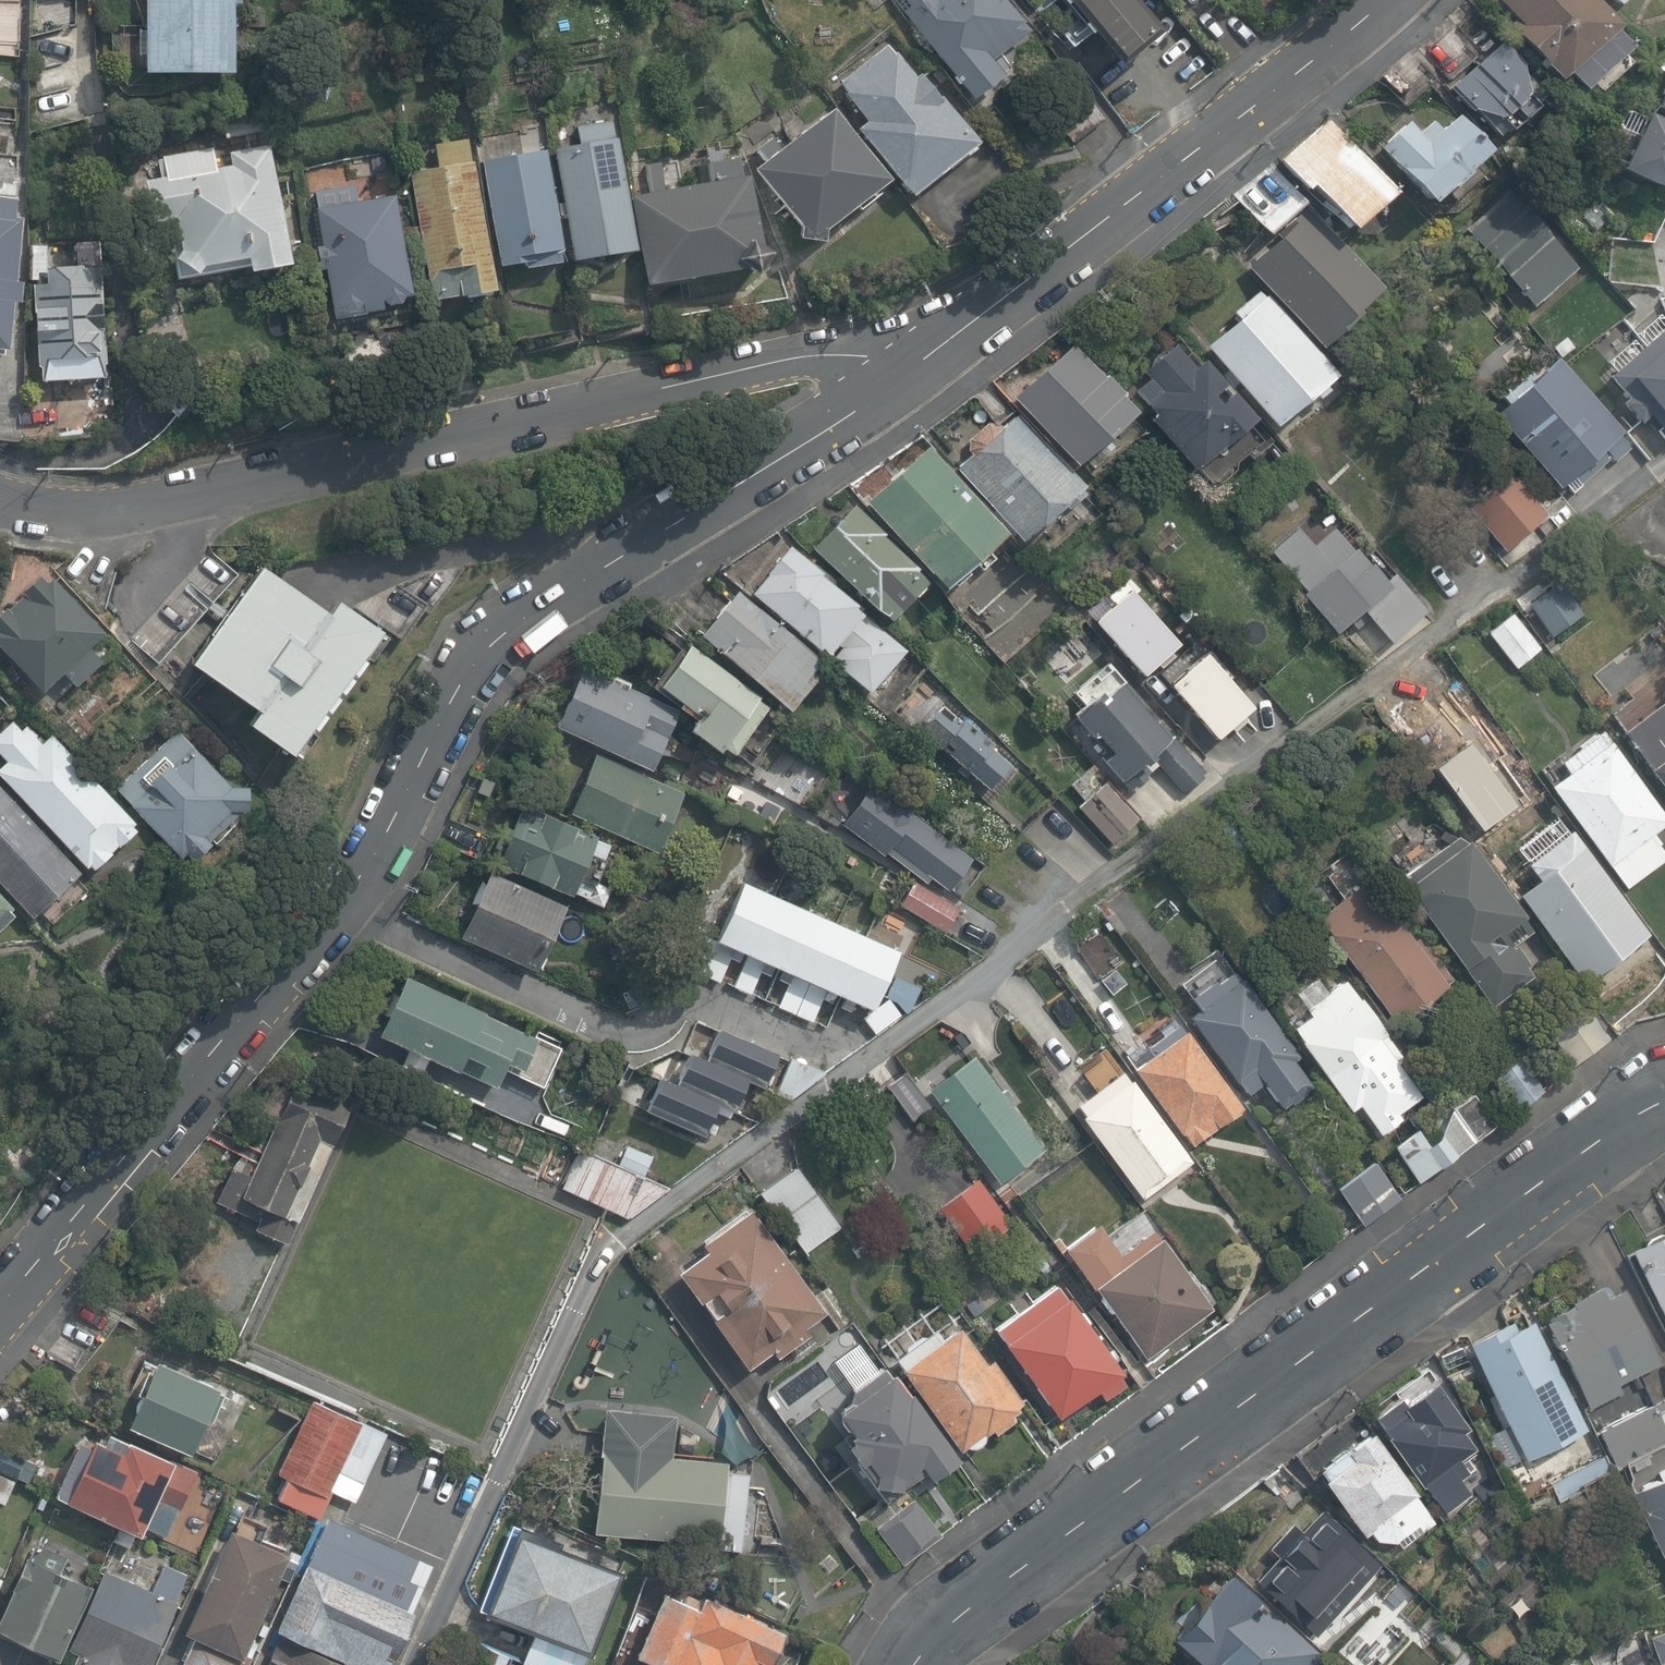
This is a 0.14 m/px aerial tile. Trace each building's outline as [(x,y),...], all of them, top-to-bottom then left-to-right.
[(130,70),(222,74),(225,4),(232,4),(232,0),(133,0),(130,70)] [(996,0),(886,0),(966,100),(1000,77),(1005,64),(996,54),(1022,32),(996,0)] [(1132,0),(1063,0),(1115,64),(1157,30),(1132,0)] [(1497,0),(1567,73),(1622,21),(1601,0),(1497,0)] [(1503,41),(1480,62),(1529,115),(1552,94),(1503,41)] [(920,77),(891,42),(841,84),(874,121),(865,129),(916,195),(984,143),(926,73),(920,77)] [(1480,62),(1455,87),(1505,141),(1529,115),(1480,62)] [(1664,114),(1664,91),(1656,110),(1664,114)] [(885,178),(832,106),(779,147),(772,138),(757,150),(763,158),(753,171),(795,223),(792,237),(819,239),(820,228),(885,178)] [(1409,119),(1381,145),(1436,204),(1496,148),(1463,112),(1430,142),(1409,119)] [(1664,187),(1664,125),(1648,117),(1621,172),(1663,191),(1664,187)] [(1331,119),(1285,161),(1313,189),(1319,184),(1359,228),(1400,190),(1331,119)] [(634,252),(614,120),(583,126),(585,144),(556,150),(571,263),(634,252)] [(308,261),(275,135),(238,142),(240,163),(227,165),(222,145),(167,154),(170,175),(152,180),(157,220),(188,217),(190,237),(175,238),(184,279),(267,262),(271,269),(308,261)] [(472,161),(468,138),(437,144),(441,166),(409,172),(425,300),(492,290),(475,167),(472,161)] [(546,150),(483,160),(499,269),(561,263),(546,150)] [(372,170),(371,153),(312,167),(348,308),(366,310),(396,304),(397,297),(408,295),(391,177),(372,170)] [(653,195),(632,198),(645,288),(738,268),(748,276),(765,252),(756,244),(744,175),(738,155),(701,163),(702,183),(668,188),(663,160),(648,165),(653,195)] [(1513,190),(1469,228),(1536,304),(1580,266),(1513,190)] [(0,192),(0,348),(29,351),(28,195),(0,192)] [(1310,208),(1301,212),(1248,264),(1324,348),(1383,285),(1310,208)] [(102,265),(100,237),(81,238),(83,263),(56,265),(44,273),(55,378),(119,379),(109,263),(102,265)] [(1340,374),(1264,287),(1236,311),(1240,316),(1206,345),(1276,424),(1340,374)] [(1609,378),(1628,400),(1622,405),(1641,425),(1650,418),(1664,434),(1664,330),(1609,378)] [(1196,365),(1175,342),(1143,370),(1149,377),(1128,395),(1190,468),(1256,416),(1205,358),(1196,365)] [(1138,412),(1078,344),(1014,400),(1075,466),(1138,412)] [(1625,430),(1558,354),(1496,412),(1563,488),(1625,430)] [(1078,484),(1013,412),(951,468),(1017,540),(1078,484)] [(1000,531),(924,444),(861,499),(938,586),(1000,531)] [(1549,515),(1511,470),(1470,505),(1509,552),(1549,515)] [(885,617),(925,578),(851,503),(811,546),(885,617)] [(1611,534),(1624,558),(1642,548),(1654,570),(1664,564),(1664,506),(1611,534)] [(1300,535),(1279,553),(1310,588),(1304,593),(1341,635),(1347,630),(1372,659),(1428,611),(1398,575),(1384,587),(1339,535),(1317,554),(1300,535)] [(904,644),(788,543),(752,589),(867,691),(904,644)] [(317,606),(253,560),(181,654),(244,702),(233,714),(290,754),(382,635),(328,595),(317,606)] [(1548,575),(1524,603),(1564,638),(1588,610),(1548,575)] [(0,618),(0,644),(46,688),(67,672),(76,681),(105,657),(94,645),(107,630),(58,577),(50,583),(44,577),(0,618)] [(819,657),(740,590),(702,634),(790,709),(815,674),(809,669),(819,657)] [(1178,644),(1129,590),(1092,622),(1142,675),(1178,644)] [(1511,607),(1485,628),(1517,669),(1543,648),(1511,607)] [(770,703),(688,644),(658,686),(698,715),(689,727),(731,757),(770,703)] [(1254,708),(1205,654),(1168,686),(1218,739),(1254,708)] [(681,712),(596,664),(563,727),(653,772),(681,712)] [(1106,690),(1076,715),(1096,739),(1101,735),(1115,751),(1106,759),(1125,781),(1156,755),(1173,740),(1125,684),(1111,696),(1106,690)] [(1624,730),(1664,790),(1664,701),(1624,730)] [(988,747),(942,706),(918,732),(984,790),(1005,767),(985,750),(988,747)] [(0,736),(0,750),(10,761),(0,770),(0,771),(94,868),(139,828),(52,734),(45,742),(30,726),(22,730),(15,722),(0,736)] [(179,730),(118,786),(184,859),(190,853),(198,858),(214,843),(210,837),(235,809),(250,808),(251,785),(233,784),(179,730)] [(1603,731),(1545,772),(1625,892),(1664,862),(1664,852),(1653,833),(1664,825),(1664,816),(1603,731)] [(1207,777),(1173,740),(1156,755),(1188,791),(1207,777)] [(689,796),(600,759),(575,819),(664,856),(689,796)] [(1604,874),(1526,765),(1483,800),(1493,815),(1476,831),(1539,922),(1604,874)] [(1107,785),(1080,810),(1113,844),(1140,819),(1107,785)] [(35,914),(80,872),(0,788),(0,877),(35,914)] [(973,860),(871,792),(844,827),(884,855),(893,849),(953,887),(973,860)] [(618,846),(532,810),(501,868),(612,912),(619,891),(604,886),(618,846)] [(1476,842),(1464,836),(1407,881),(1497,1010),(1537,980),(1517,947),(1536,932),(1476,842)] [(564,900),(486,865),(457,931),(535,965),(564,900)] [(891,946),(741,876),(715,934),(868,1004),(891,946)] [(1459,983),(1379,876),(1321,920),(1401,1026),(1459,983)] [(958,912),(911,886),(899,909),(946,934),(958,912)] [(16,911),(0,895),(0,926),(16,911)] [(1301,1056),(1236,968),(1193,1000),(1199,1009),(1189,1016),(1248,1096),(1266,1083),(1285,1106),(1313,1086),(1295,1061),(1301,1056)] [(557,1041),(405,973),(378,1032),(500,1087),(509,1068),(538,1082),(557,1041)] [(1406,1059),(1349,979),(1309,1008),(1313,1015),(1293,1029),(1352,1112),(1382,1091),(1378,1085),(1403,1067),(1400,1063),(1406,1059)] [(1185,1029),(1175,1021),(1144,1045),(1151,1053),(1130,1067),(1192,1147),(1246,1105),(1185,1029)] [(773,1056),(715,1032),(703,1061),(744,1077),(761,1084),(773,1056)] [(703,1061),(684,1053),(672,1084),(716,1101),(732,1107),(744,1077),(703,1061)] [(1503,1053),(1481,1068),(1511,1109),(1533,1093),(1503,1053)] [(1041,1149),(971,1055),(925,1092),(996,1183),(1041,1149)] [(1128,1079),(1120,1071),(1075,1103),(1084,1114),(1078,1117),(1141,1200),(1194,1161),(1131,1079),(1128,1079)] [(333,1142),(352,1098),(293,1073),(251,1171),(232,1163),(216,1199),(258,1217),(254,1226),(285,1239),(295,1217),(284,1213),(318,1136),(333,1142)] [(1464,1073),(1383,1132),(1417,1179),(1498,1120),(1464,1073)] [(672,1084),(655,1077),(643,1106),(703,1131),(716,1101),(672,1084)] [(584,1143),(561,1191),(633,1227),(668,1194),(646,1183),(660,1153),(631,1140),(622,1161),(584,1143)] [(1368,1162),(1338,1183),(1361,1215),(1391,1194),(1368,1162)] [(789,1167),(757,1192),(807,1256),(839,1231),(789,1167)] [(981,1178),(944,1206),(968,1239),(1005,1212),(981,1178)] [(713,1251),(683,1272),(752,1367),(828,1312),(754,1211),(707,1244),(713,1251)] [(1118,1253),(1095,1222),(1062,1247),(1143,1360),(1213,1310),(1153,1227),(1118,1253)] [(1627,1252),(1664,1324),(1664,1233),(1627,1252)] [(1606,1281),(1541,1317),(1621,1464),(1664,1440),(1664,1398),(1656,1402),(1640,1371),(1660,1361),(1620,1287),(1611,1291),(1606,1281)] [(1062,1285),(998,1330),(1061,1418),(1125,1373),(1062,1285)] [(1511,1327),(1507,1317),(1463,1338),(1524,1461),(1585,1431),(1530,1318),(1511,1327)] [(963,1328),(908,1367),(964,1450),(1027,1406),(993,1359),(987,1364),(963,1328)] [(866,1334),(837,1355),(865,1394),(894,1374),(866,1334)] [(220,1384),(154,1356),(127,1421),(192,1449),(220,1384)] [(899,1373),(841,1415),(883,1472),(881,1487),(906,1491),(925,1477),(923,1471),(928,1468),(935,1478),(963,1462),(899,1373)] [(1469,1427),(1437,1378),(1409,1399),(1403,1393),(1376,1413),(1449,1514),(1484,1487),(1464,1460),(1476,1450),(1464,1430),(1469,1427)] [(383,1429),(309,1395),(275,1469),(284,1473),(274,1495),(318,1515),(329,1490),(350,1500),(383,1429)] [(680,1416),(610,1412),(607,1454),(597,1531),(744,1549),(753,1475),(731,1474),(732,1462),(678,1456),(680,1416)] [(1441,1523),(1376,1427),(1321,1470),(1368,1536),(1374,1531),(1381,1541),(1402,1542),(1406,1548),(1441,1523)] [(119,1443),(92,1431),(64,1496),(141,1529),(156,1493),(180,1504),(196,1466),(123,1434),(119,1443)] [(0,1447),(0,1473),(16,1479),(26,1459),(0,1447)] [(0,1473),(0,1499),(7,1502),(16,1479),(0,1473)] [(1630,1490),(1664,1561),(1664,1473),(1630,1490)] [(910,1493),(873,1523),(900,1557),(937,1528),(910,1493)] [(1381,1559),(1321,1507),(1305,1526),(1296,1519),(1271,1548),(1279,1555),(1257,1580),(1318,1632),(1381,1559)] [(276,1631),(351,1664),(391,1664),(435,1566),(328,1518),(276,1631)] [(192,1629),(238,1650),(284,1547),(229,1523),(183,1626),(192,1629)] [(627,1570),(516,1525),(481,1613),(592,1658),(627,1570)] [(26,1551),(0,1607),(0,1624),(56,1650),(89,1579),(26,1551)] [(101,1564),(67,1646),(75,1650),(70,1661),(80,1664),(140,1664),(182,1566),(161,1558),(150,1585),(101,1564)] [(1232,1570),(1173,1637),(1203,1664),(1306,1664),(1322,1647),(1232,1570)] [(634,1648),(669,1664),(762,1664),(780,1626),(704,1590),(698,1603),(664,1586),(634,1648)] [(192,1629),(176,1664),(243,1664),(248,1654),(238,1650),(192,1629)] [(276,1631),(260,1664),(351,1664),(276,1631)] [(475,1664),(507,1664),(511,1657),(482,1647),(475,1664)]
